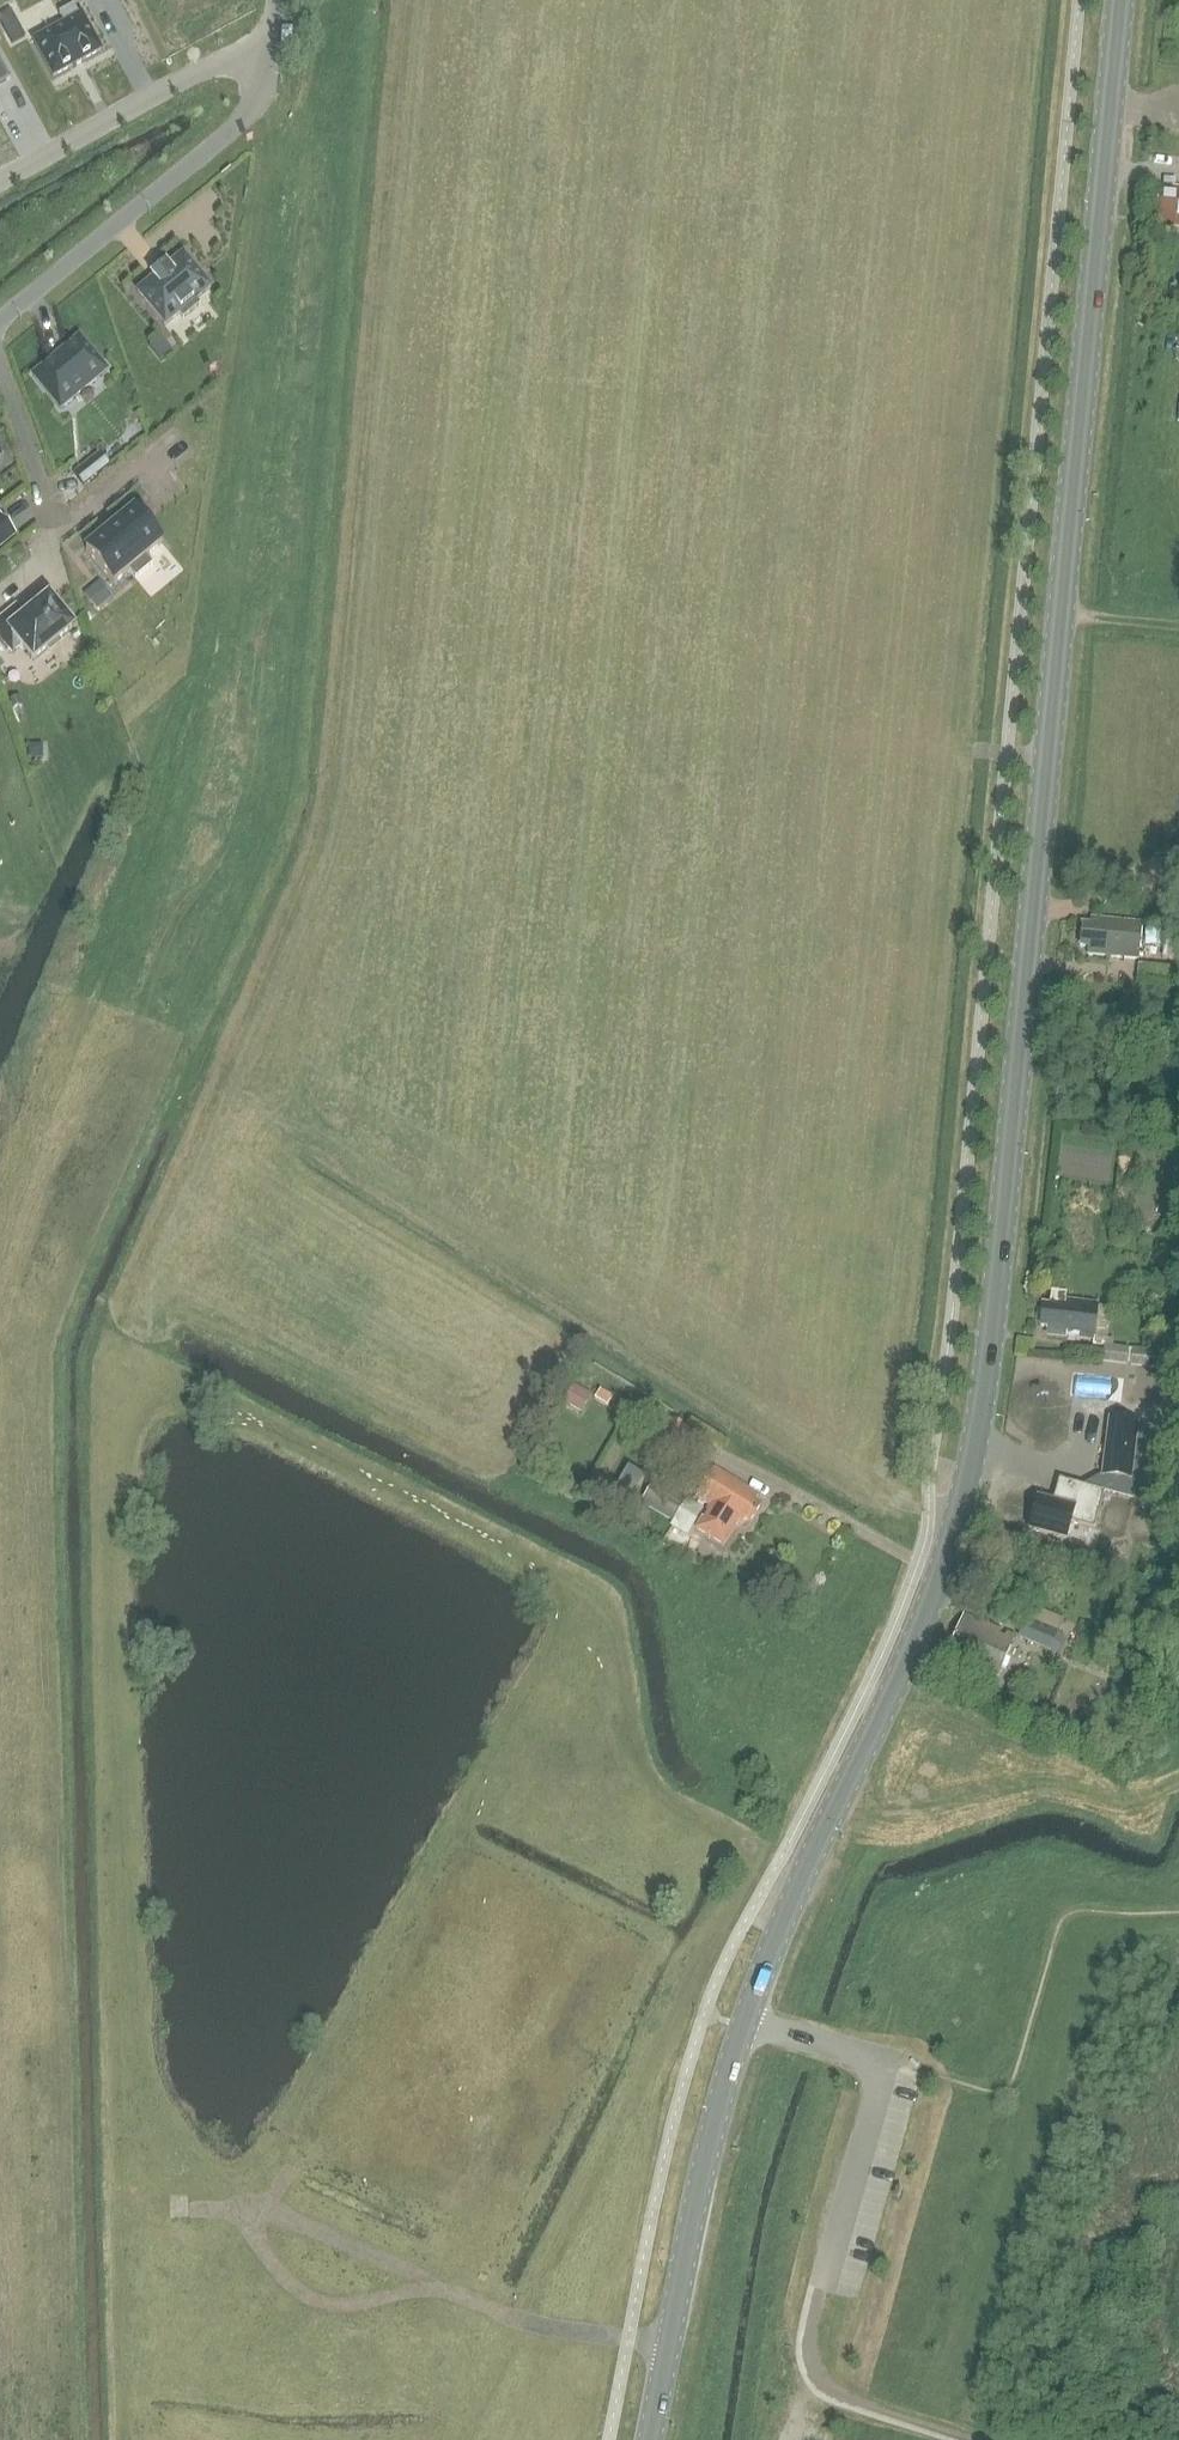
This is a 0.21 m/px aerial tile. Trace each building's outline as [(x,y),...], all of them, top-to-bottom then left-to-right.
[(58,13),(64,24),(33,41),(53,77),(100,50),(80,15),(78,16),(73,5),(58,13)] [(12,45),(26,38),(11,11),(0,17),(0,23),(12,45)] [(10,81),(0,63),(0,87),(10,81)] [(1178,226),(1178,189),(1164,187),(1163,196),(1155,195),(1153,216),(1161,217),(1160,224),(1178,226)] [(153,280),(138,293),(165,324),(179,312),(183,317),(200,302),(196,298),(211,286),(183,254),(168,267),(166,265),(152,277),(153,280)] [(60,410),(106,371),(79,338),(33,376),(60,410)] [(161,338),(150,347),(162,362),(173,353),(161,338)] [(104,448),(79,471),(91,484),(115,461),(104,448)] [(146,556),(162,543),(135,510),(86,550),(113,583),(130,570),(136,577),(152,563),(146,556)] [(17,536),(2,517),(0,519),(0,550),(17,536)] [(99,584),(84,596),(96,610),(111,598),(99,584)] [(0,621),(0,638),(12,652),(21,645),(34,659),(70,629),(48,602),(24,621),(15,609),(0,621)] [(1140,958),(1143,923),(1092,918),(1091,923),(1083,924),(1081,946),(1088,947),(1088,954),(1140,958)] [(1172,967),(1137,964),(1135,980),(1171,983),(1172,967)] [(1094,1337),(1098,1304),(1066,1301),(1067,1293),(1053,1292),(1052,1304),(1044,1303),(1042,1324),(1050,1325),(1049,1333),(1094,1337)] [(1150,1297),(1149,1315),(1162,1316),(1164,1298),(1150,1297)] [(1102,1347),(1102,1345),(1113,1346),(1114,1340),(1108,1339),(1111,1309),(1097,1307),(1094,1337),(1093,1346),(1102,1347)] [(1113,1346),(1102,1345),(1102,1347),(1101,1362),(1126,1363),(1127,1347),(1113,1346)] [(1156,1349),(1131,1347),(1130,1364),(1155,1366),(1156,1349)] [(606,1409),(612,1401),(600,1393),(594,1402),(606,1409)] [(1109,1421),(1102,1481),(1130,1484),(1137,1425),(1109,1421)] [(761,1506),(757,1503),(761,1497),(717,1471),(699,1500),(711,1507),(696,1531),(725,1549),(741,1525),(744,1527),(747,1521),(751,1524),(761,1506)] [(1057,1480),(1052,1501),(1072,1506),(1068,1521),(1068,1522),(1093,1529),(1103,1492),(1057,1480)] [(658,1483),(644,1505),(677,1525),(690,1503),(658,1483)] [(1068,1521),(1072,1506),(1052,1501),(1037,1497),(1029,1527),(1064,1537),(1068,1522),(1068,1521)] [(1020,1639),(1051,1652),(1064,1621),(1033,1608),(1020,1639)] [(953,1649),(959,1652),(955,1660),(1000,1678),(1017,1638),(967,1617),(953,1649)]
